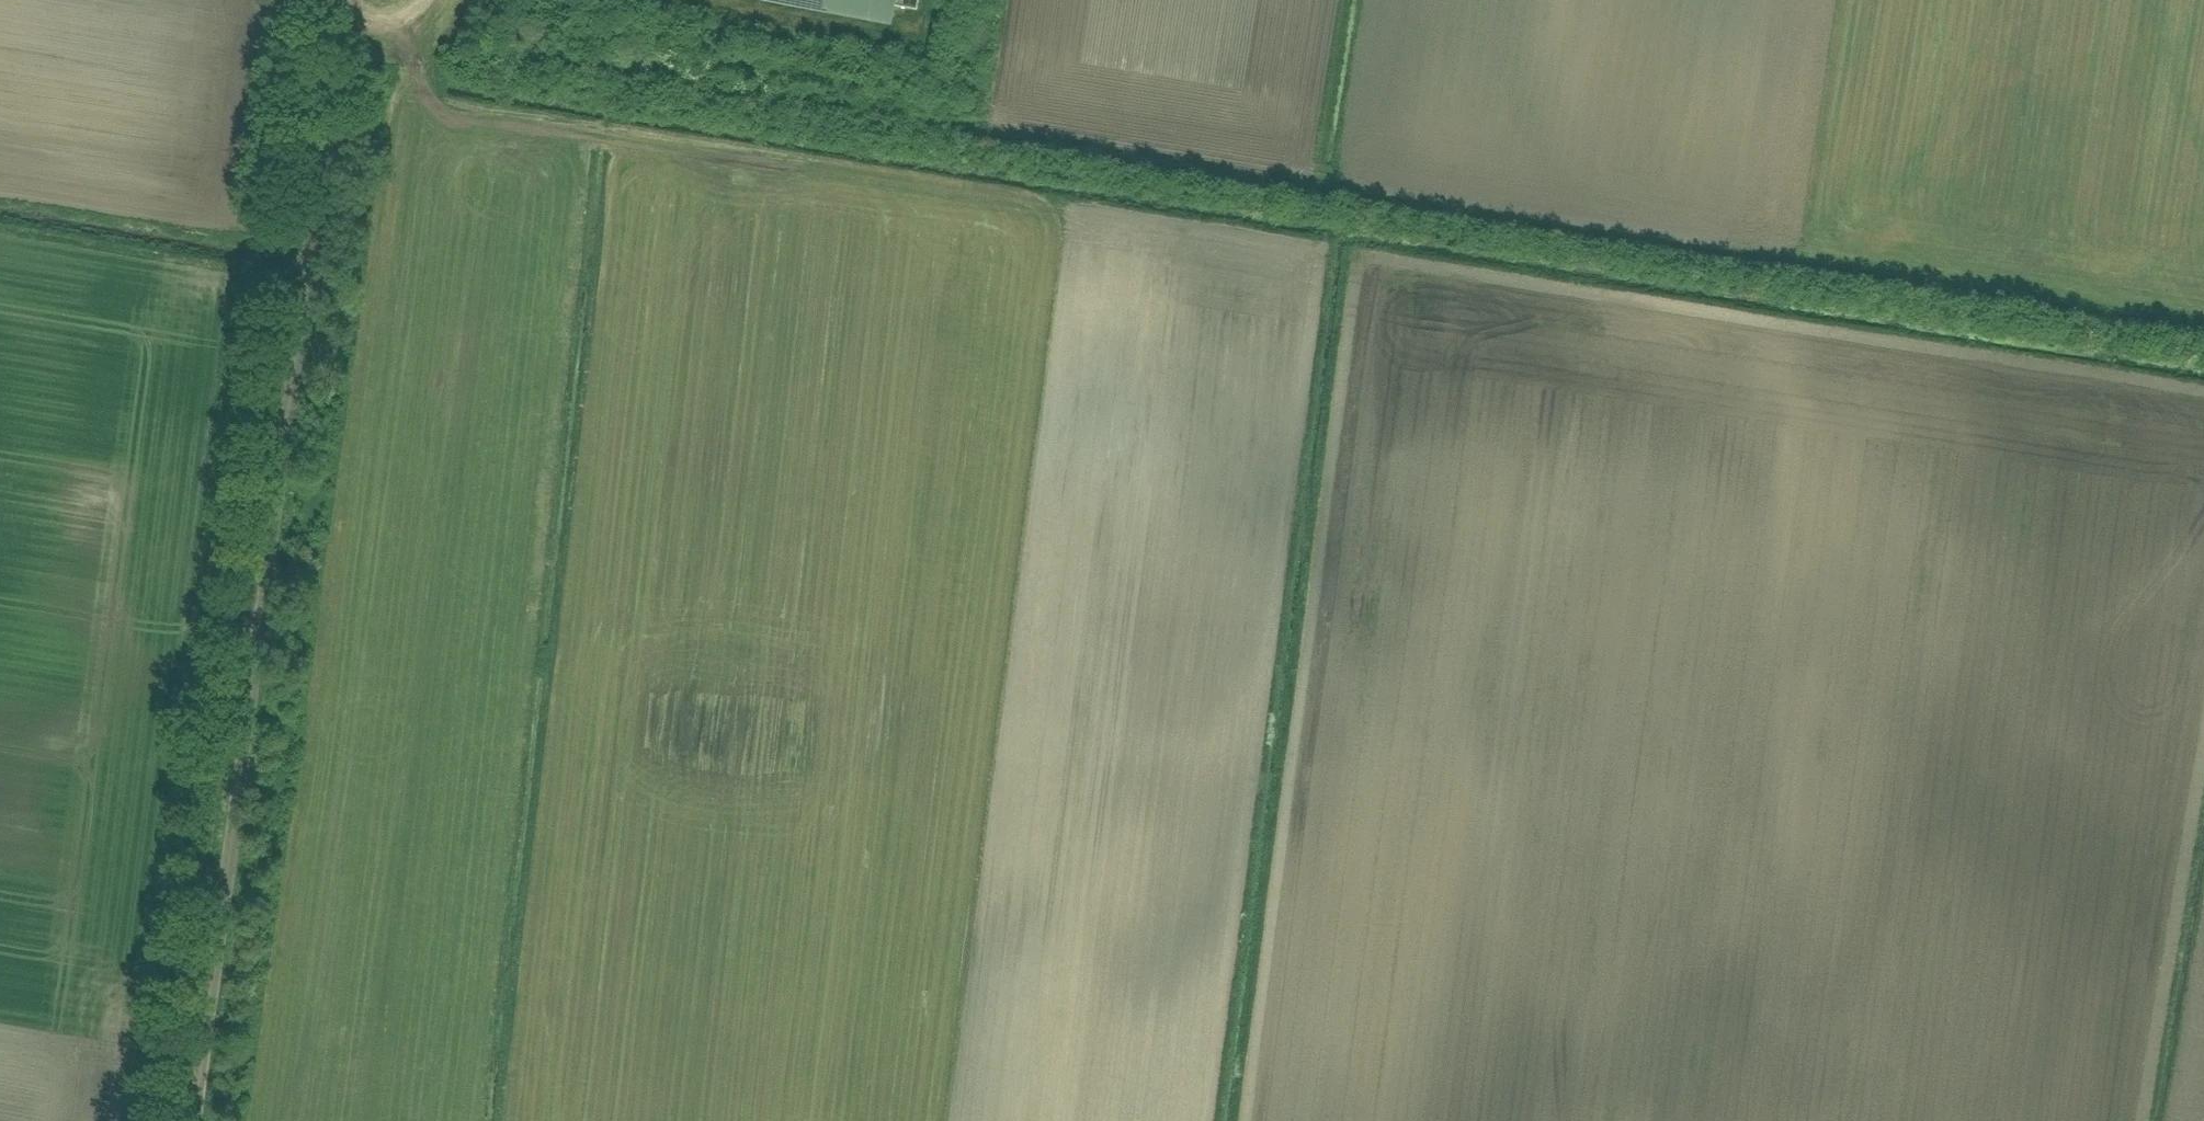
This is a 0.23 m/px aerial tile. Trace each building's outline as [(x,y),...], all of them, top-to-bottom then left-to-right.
[(894,27),(899,0),(751,0),(894,27)]
